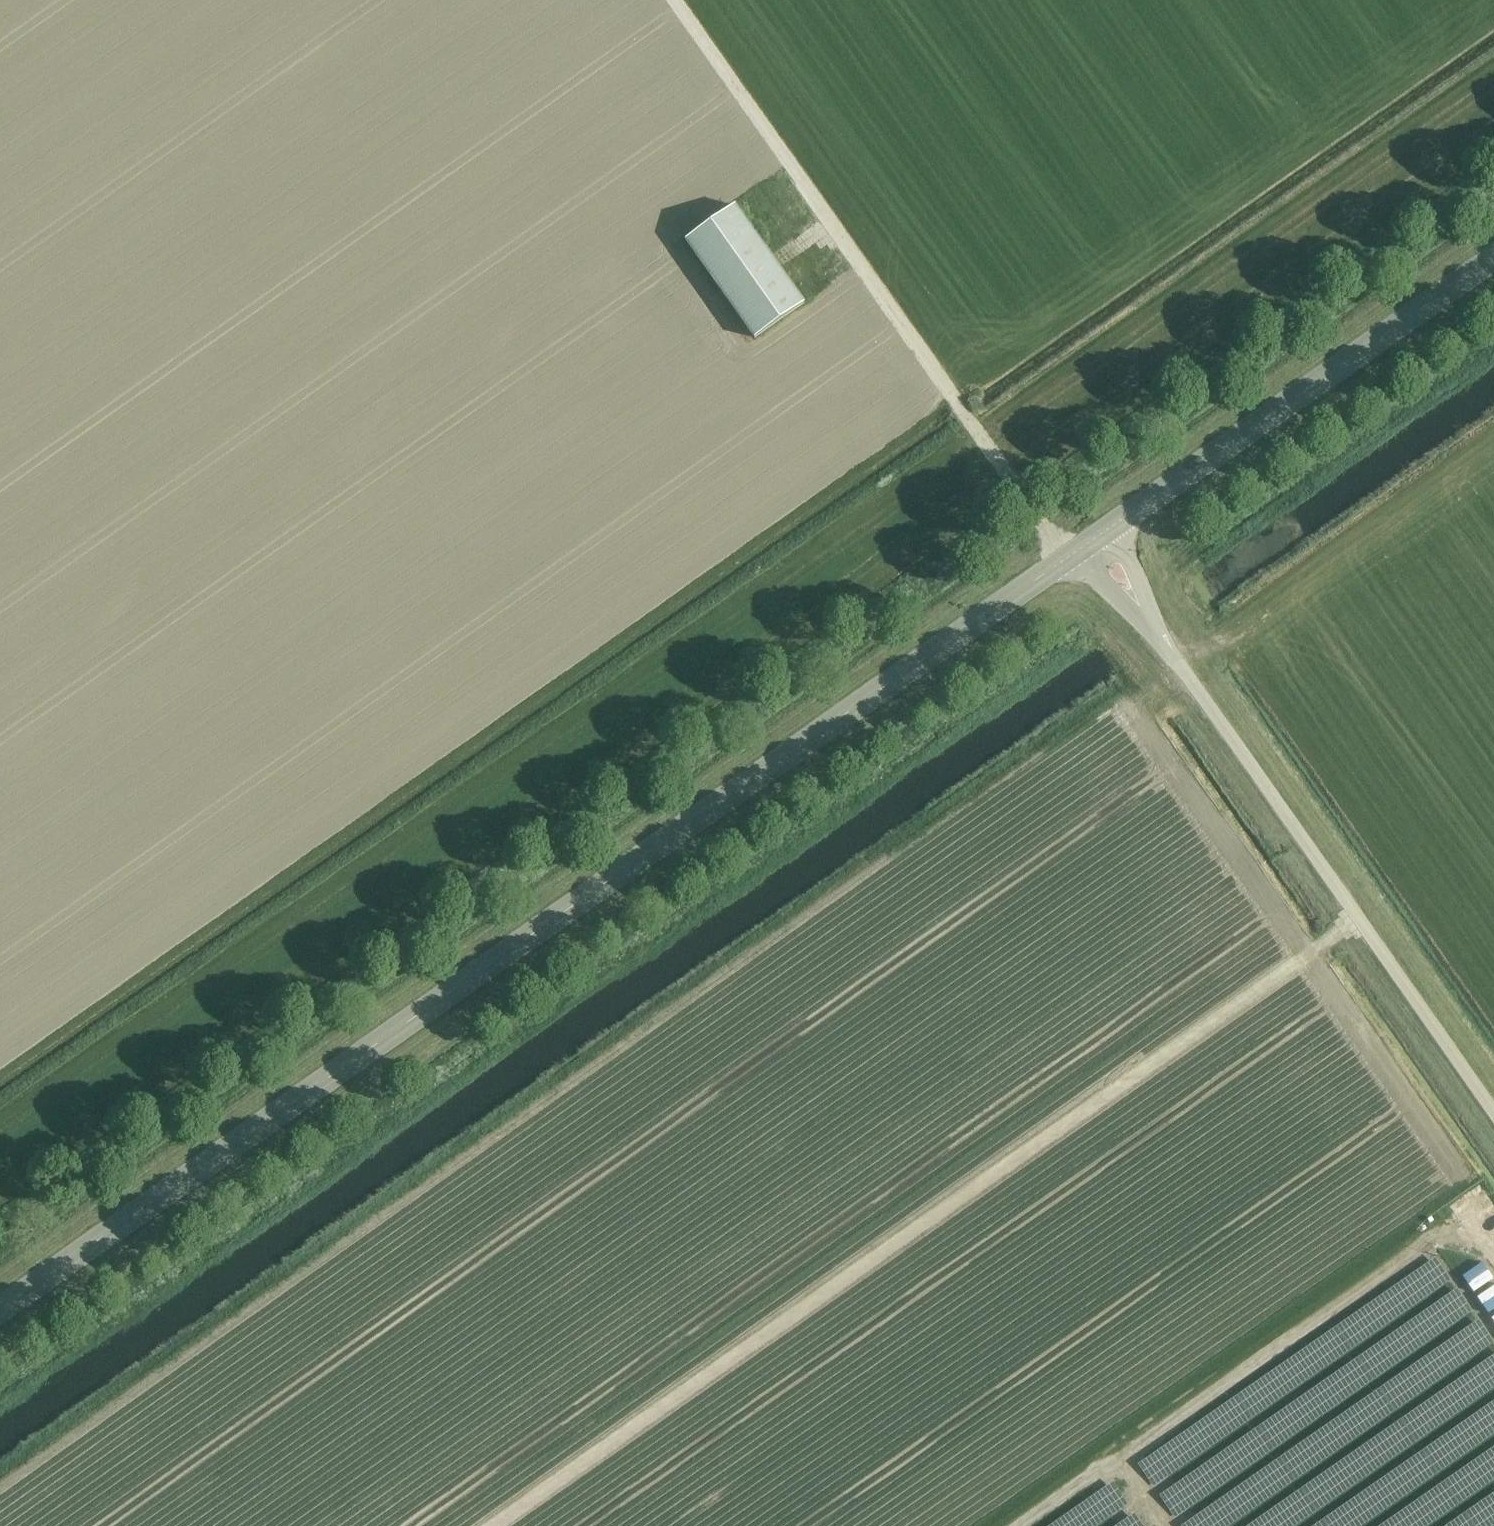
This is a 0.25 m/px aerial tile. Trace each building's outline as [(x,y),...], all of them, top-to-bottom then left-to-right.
[(804,303),(735,205),(686,240),(755,338),(804,303)]
